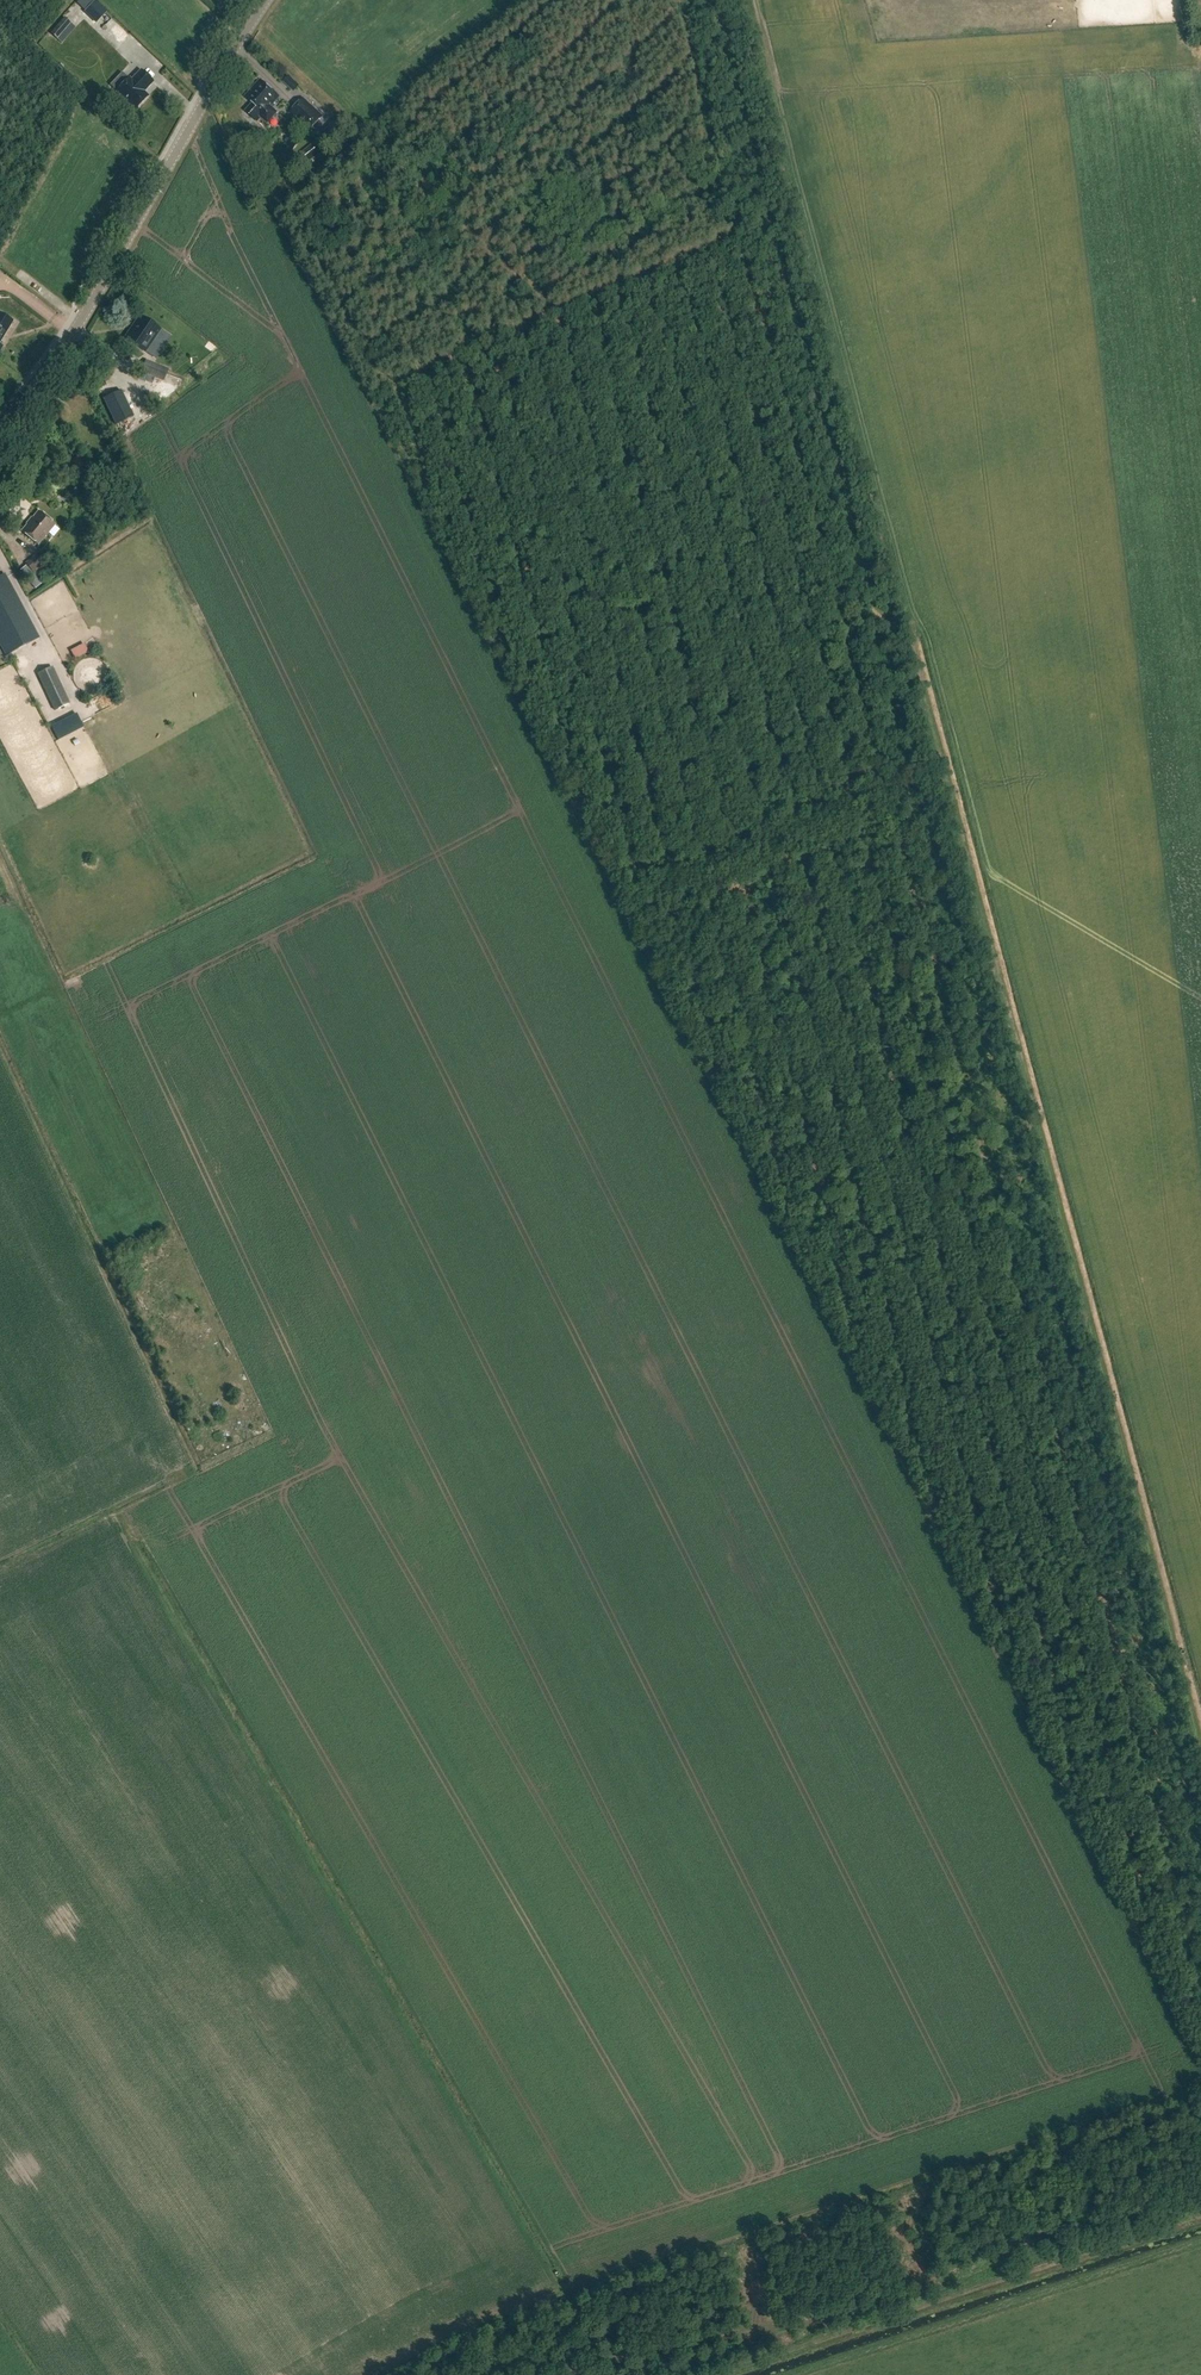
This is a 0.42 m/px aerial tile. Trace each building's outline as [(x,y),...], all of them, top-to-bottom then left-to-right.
[(93,1),(83,12),(93,22),(104,11),(93,1)] [(63,18),(50,34),(57,40),(70,23),(63,18)] [(140,65),(144,61),(135,51),(131,54),(140,65)] [(129,79),(116,92),(135,110),(148,97),(142,92),(152,82),(141,71),(131,82),(129,79)] [(277,97),(263,85),(248,102),(251,105),(244,112),(256,122),(259,118),(266,123),(275,113),(269,107),(277,97)] [(323,116),(302,98),(288,113),(309,132),(323,116)] [(347,131),(335,120),(324,132),(336,143),(347,131)] [(39,294),(44,288),(37,282),(32,287),(39,294)] [(0,314),(0,353),(4,347),(1,345),(15,322),(0,314)] [(157,331),(140,318),(124,339),(138,348),(141,343),(149,349),(160,332),(157,331)] [(168,370),(146,360),(141,373),(163,382),(168,370)] [(156,386),(154,395),(163,398),(165,388),(156,386)] [(92,476),(80,456),(70,462),(82,482),(92,476)] [(54,526),(39,513),(33,520),(32,519),(26,526),(27,526),(22,533),(38,546),(54,526)] [(45,567),(35,555),(24,565),(32,575),(27,578),(35,588),(42,583),(35,575),(45,567)] [(5,574),(0,576),(0,646),(5,656),(39,638),(5,574)] [(70,704),(52,667),(41,672),(59,709),(70,704)] [(200,1437),(194,1439),(198,1452),(204,1450),(200,1437)]
